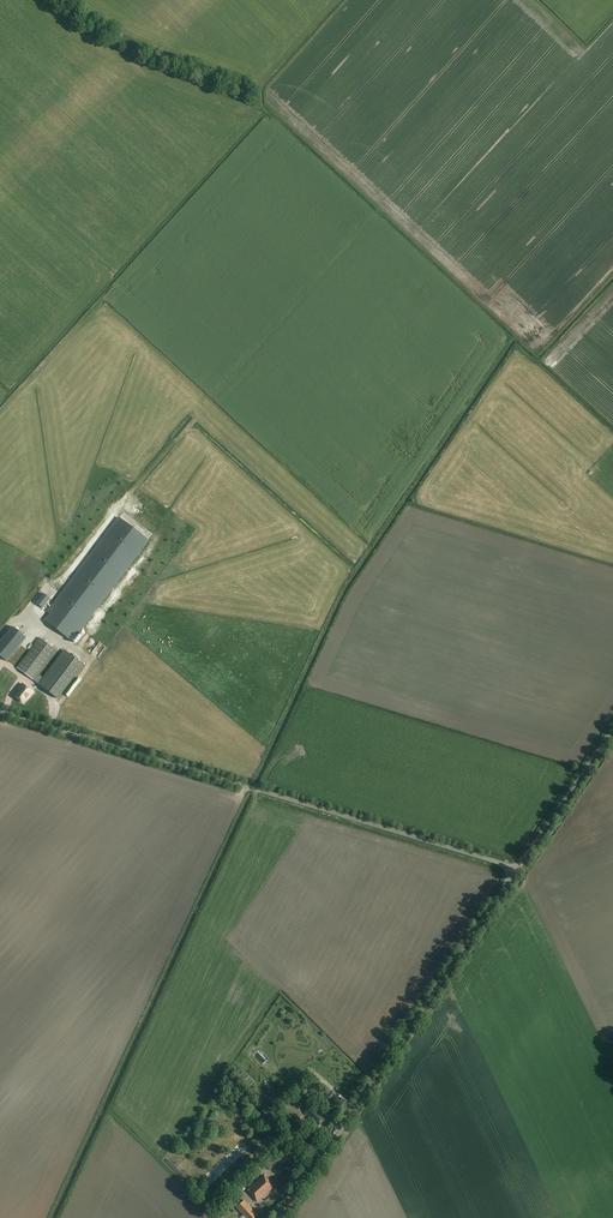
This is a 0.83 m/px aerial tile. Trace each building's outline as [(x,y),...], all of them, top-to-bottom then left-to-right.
[(72,630),(96,598),(143,536),(124,521),(77,583),(52,615),(51,614),(46,621),(47,622),(66,636),(68,637),(73,631),(72,630)] [(26,639),(13,627),(0,643),(0,656),(7,662),(26,639)] [(17,668),(39,684),(58,698),(84,664),(65,650),(43,678),(39,675),(58,651),(40,638),(37,643),(34,641),(25,653),(27,655),(17,668)] [(13,677),(2,671),(0,674),(0,696),(1,695),(2,696),(13,677)] [(27,699),(33,692),(23,684),(18,690),(19,691),(16,696),(23,702),(26,698),(27,699)] [(310,1119),(310,1118),(317,1126),(326,1117),(313,1104),(304,1114),(310,1119)] [(301,1133),(305,1129),(299,1123),(295,1127),(301,1133)] [(238,1154),(237,1153),(234,1155),(241,1161),(249,1153),(244,1148),(238,1154)] [(266,1165),(271,1170),(288,1154),(283,1149),(266,1165)] [(268,1180),(264,1176),(264,1177),(249,1192),(248,1191),(251,1195),(258,1203),(275,1186),(268,1179),(268,1180)] [(244,1200),(237,1207),(247,1217),(256,1217),(259,1215),(244,1200)]
